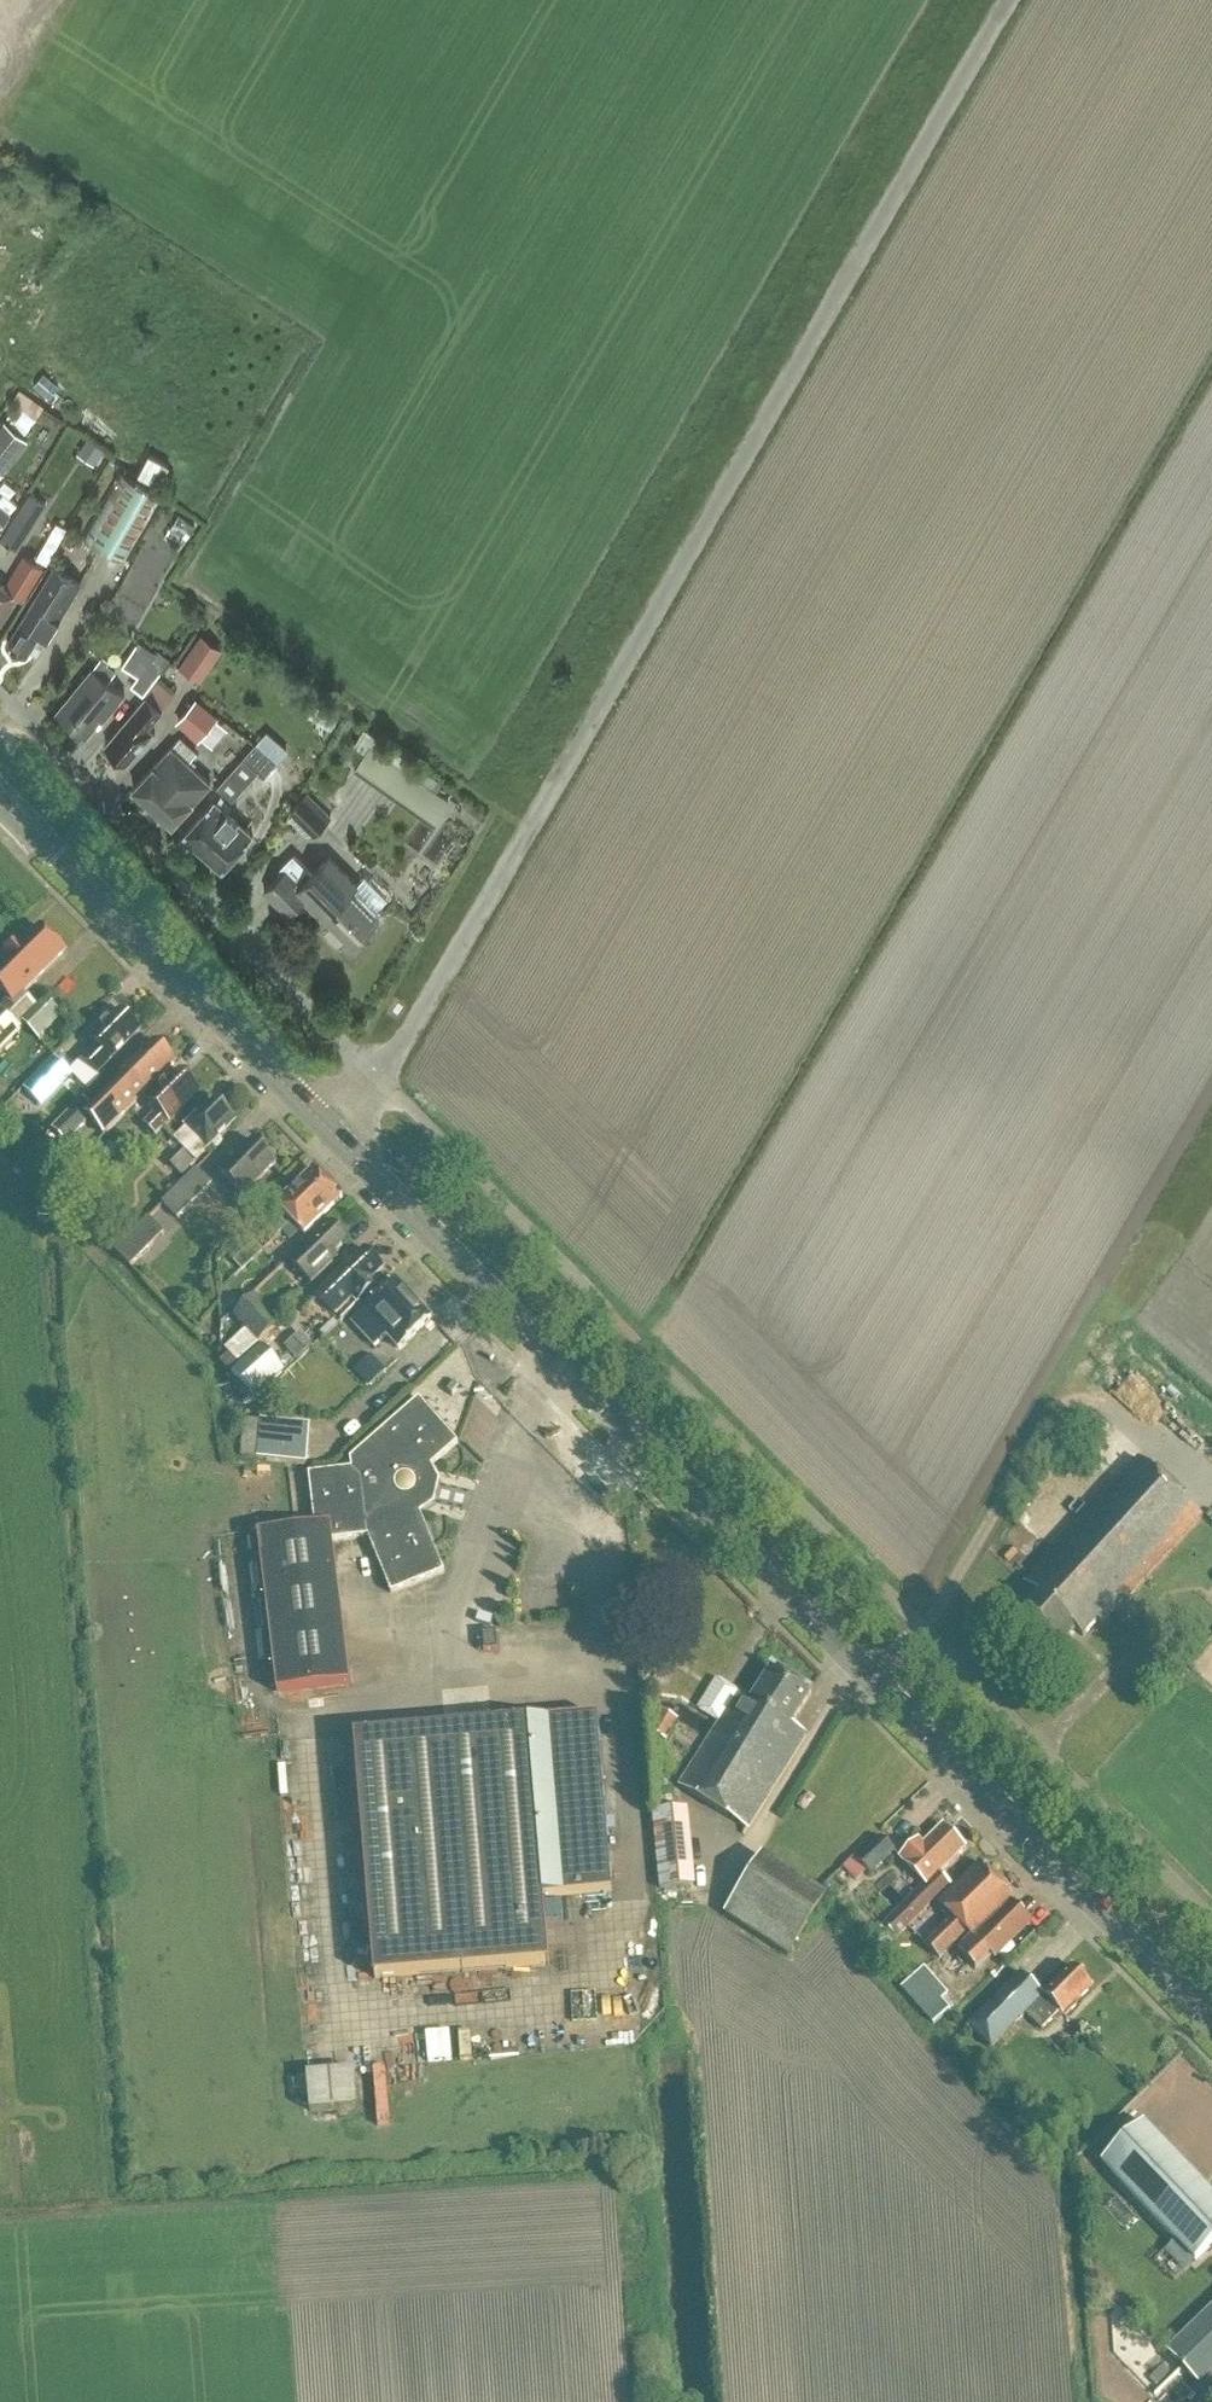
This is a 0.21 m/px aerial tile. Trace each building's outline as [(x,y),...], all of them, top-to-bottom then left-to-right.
[(29,440),(6,421),(0,428),(0,475),(29,440)] [(105,450),(88,438),(78,453),(103,471),(112,456),(105,450)] [(157,451),(150,472),(164,477),(171,456),(157,451)] [(128,562),(166,498),(122,471),(84,535),(128,562)] [(10,513),(0,505),(0,525),(10,513)] [(39,516),(22,505),(1,539),(19,549),(39,516)] [(54,560),(74,525),(63,519),(44,554),(54,560)] [(18,598),(21,600),(42,570),(25,558),(4,588),(0,585),(0,625),(18,598)] [(7,644),(26,656),(38,636),(46,641),(80,585),(54,569),(7,644)] [(201,682),(223,650),(201,635),(180,667),(201,682)] [(157,656),(144,645),(141,649),(138,647),(124,663),(138,676),(131,684),(142,693),(170,661),(160,652),(157,656)] [(100,658),(98,660),(92,668),(93,669),(56,714),(86,738),(100,721),(102,723),(125,695),(109,682),(117,673),(100,658)] [(219,717),(196,697),(176,721),(199,741),(219,717)] [(106,746),(126,763),(140,748),(143,751),(156,735),(148,728),(163,711),(148,698),(106,746)] [(277,762),(255,743),(217,786),(233,800),(258,771),(264,777),(277,762)] [(364,754),(445,810),(452,801),(370,744),(364,754)] [(133,789),(173,825),(210,784),(171,748),(133,789)] [(292,806),(297,811),(316,831),(331,816),(307,791),(292,806)] [(233,805),(222,796),(216,802),(214,800),(183,835),(222,870),(253,835),(227,812),(233,805)] [(365,877),(357,885),(329,857),(313,874),(293,854),(278,869),(283,873),(264,891),(287,915),(303,899),(312,909),(314,906),(352,944),(379,918),(372,911),(386,898),(365,877)] [(65,956),(41,931),(21,951),(18,947),(4,961),(8,965),(0,972),(0,991),(14,1006),(31,989),(32,989),(65,956)] [(39,1011),(24,1027),(40,1043),(55,1028),(39,1011)] [(0,1014),(0,1055),(21,1035),(0,1014)] [(96,1078),(140,1034),(138,1033),(139,1029),(132,1023),(129,1024),(120,1015),(91,1044),(99,1052),(85,1066),(96,1078)] [(104,1139),(176,1067),(155,1046),(125,1076),(127,1078),(85,1120),(104,1139)] [(43,1109),(73,1078),(54,1060),(24,1091),(43,1109)] [(171,1127),(202,1096),(191,1086),(191,1082),(186,1077),(183,1078),(180,1075),(149,1105),(159,1115),(145,1129),(156,1140),(170,1126),(171,1127)] [(82,1122),(92,1111),(82,1101),(52,1132),(66,1146),(86,1126),(82,1122)] [(181,1179),(235,1126),(214,1105),(201,1118),(197,1119),(185,1131),(187,1132),(174,1145),(184,1155),(171,1169),(181,1179)] [(243,1200),(275,1168),(252,1144),(220,1177),(243,1200)] [(213,1188),(197,1173),(163,1208),(179,1223),(213,1188)] [(312,1204),(328,1188),(315,1174),(277,1210),(280,1213),(269,1223),(283,1237),(306,1214),(314,1206),(312,1204)] [(306,1214),(283,1237),(288,1242),(299,1232),(305,1239),(342,1203),(328,1188),(312,1204),(314,1206),(306,1214)] [(72,1203),(57,1189),(47,1200),(62,1214),(72,1203)] [(164,1236),(148,1221),(115,1255),(131,1270),(164,1236)] [(335,1231),(332,1228),(291,1268),(311,1289),(333,1267),(329,1262),(348,1244),(345,1241),(345,1237),(339,1231),(335,1231)] [(364,1254),(352,1266),(318,1299),(336,1319),(352,1303),(360,1312),(380,1294),(371,1285),(383,1273),(364,1254)] [(252,1263),(244,1255),(233,1264),(241,1273),(252,1263)] [(431,1323),(396,1285),(363,1316),(365,1317),(355,1327),(376,1349),(386,1340),(399,1353),(431,1323)] [(229,1374),(281,1326),(256,1298),(233,1319),(246,1334),(225,1353),(229,1356),(220,1364),(229,1374)] [(299,1364),(314,1350),(304,1339),(289,1353),(299,1364)] [(256,1401),(285,1375),(261,1350),(233,1376),(256,1401)] [(370,1362),(356,1375),(370,1389),(384,1376),(370,1362)] [(458,1447),(419,1403),(350,1464),(352,1473),(309,1478),(315,1531),(258,1538),(277,1697),(350,1688),(336,1572),(335,1572),(332,1545),(368,1540),(391,1597),(444,1576),(419,1514),(431,1505),(435,1486),(428,1473),(458,1447)] [(305,1467),(308,1429),(244,1424),(241,1461),(305,1467)] [(1202,1521),(1138,1462),(1023,1587),(1037,1599),(1010,1629),(1046,1663),(1074,1633),(1082,1641),(1097,1624),(1101,1627),(1124,1602),(1126,1604),(1202,1521)] [(254,1537),(215,1542),(221,1589),(260,1585),(254,1537)] [(499,1654),(498,1635),(484,1636),(485,1654),(499,1654)] [(730,1715),(684,1791),(748,1833),(807,1738),(792,1729),(812,1696),(773,1672),(753,1705),(744,1699),(733,1717),(730,1715)] [(667,1745),(679,1724),(662,1715),(650,1735),(667,1745)] [(612,1894),(597,1720),(355,1741),(375,1982),(548,1967),(542,1900),(612,1894)] [(662,1812),(666,1890),(703,1888),(699,1810),(662,1812)] [(951,1889),(939,1878),(964,1852),(943,1831),(924,1851),(919,1845),(901,1862),(924,1885),(918,1890),(921,1892),(879,1934),(892,1947),(951,1889)] [(895,1856),(880,1841),(849,1871),(855,1877),(863,1869),(872,1878),(895,1856)] [(776,1858),(738,1918),(804,1960),(842,1901),(776,1858)] [(995,1964),(1031,1929),(1011,1908),(1015,1904),(980,1868),(939,1908),(953,1923),(926,1949),(940,1964),(967,1937),(971,1942),(959,1954),(977,1972),(990,1959),(995,1964)] [(1072,1970),(1043,1999),(1021,1977),(969,2030),(991,2053),(1026,2018),(1042,2035),(1060,2016),(1065,2021),(1076,2011),(1076,2007),(1092,1991),(1072,1970)] [(948,1998),(924,1971),(901,1991),(933,2027),(950,2012),(942,2003),(948,1998)] [(385,2068),(388,2126),(399,2126),(396,2068),(385,2068)] [(354,2074),(307,2078),(310,2114),(357,2110),(354,2074)] [(1144,2126),(1101,2167),(1195,2266),(1211,2250),(1211,2198),(1144,2126)] [(1166,2355),(1199,2388),(1211,2375),(1211,2310),(1166,2355)]
